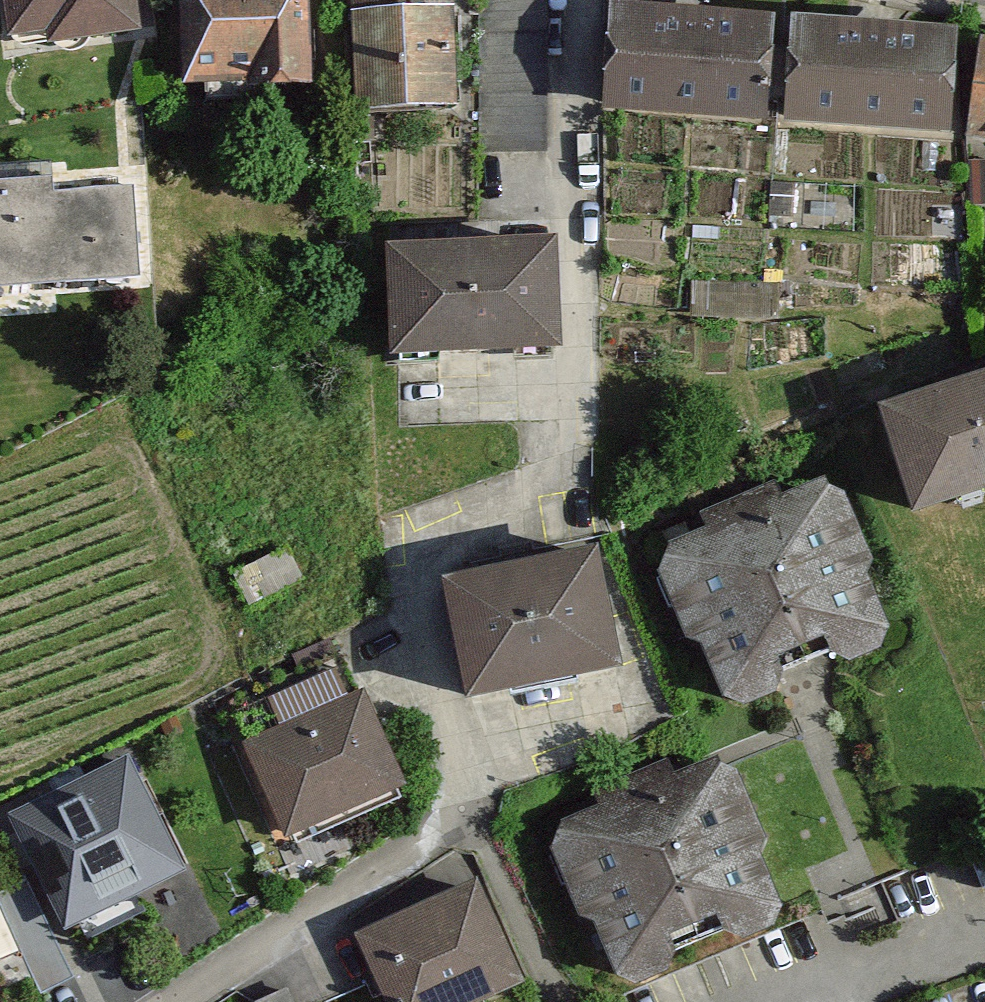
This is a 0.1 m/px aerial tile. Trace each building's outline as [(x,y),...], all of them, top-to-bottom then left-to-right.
[(9,31),(48,27),(50,43),(138,33),(135,0),(6,0),(9,31)] [(191,93),(316,93),(316,0),(191,0),(191,93)] [(359,117),(461,117),(461,16),(414,15),(414,0),(359,0),(359,117)] [(623,19),(617,116),(782,126),(787,28),(623,19)] [(810,32),(802,122),(962,137),(970,47),(810,32)] [(142,284),(138,195),(64,198),(63,180),(0,182),(0,290),(142,284)] [(399,255),(402,364),(571,360),(568,251),(399,255)] [(932,528),(984,510),(984,394),(897,423),(932,528)] [(730,706),(761,719),(805,695),(797,677),(842,656),(874,669),(915,651),(837,486),(791,508),(782,490),(712,523),(718,536),(679,555),(671,586),(730,706)] [(458,595),(482,711),(631,679),(607,564),(458,595)] [(252,755),(298,848),(414,792),(369,700),(352,708),(337,678),(270,711),(284,739),(252,755)] [(618,978),(649,992),(694,967),(686,950),(730,929),(762,942),(804,923),(725,758),(679,780),(671,763),(601,796),(606,808),(568,828),(559,858),(618,978)] [(18,823),(78,936),(190,877),(130,764),(18,823)] [(392,1001),(508,1001),(523,995),(478,894),(366,945),(392,1001)] [(19,955),(0,911),(0,964),(19,955)] [(293,981),(259,996),(262,1001),(302,1001),(293,981)]
